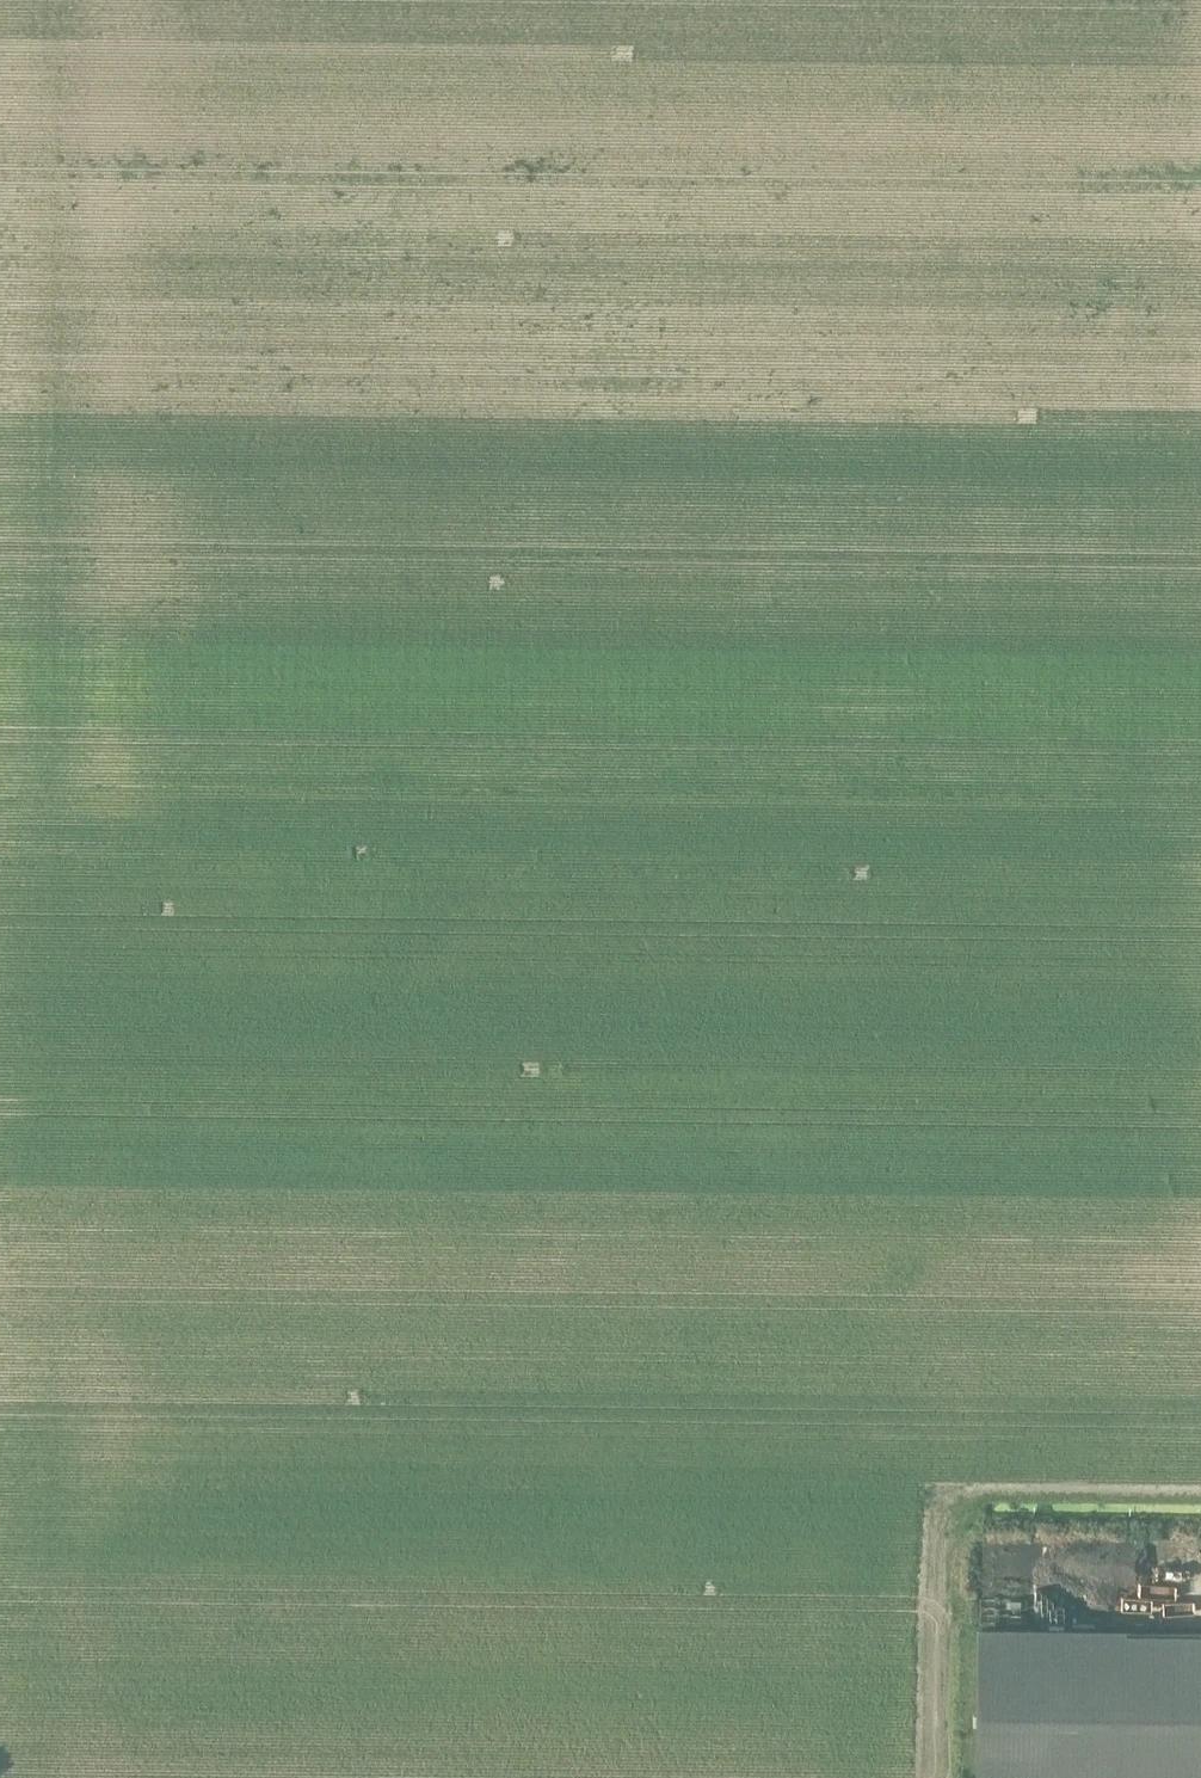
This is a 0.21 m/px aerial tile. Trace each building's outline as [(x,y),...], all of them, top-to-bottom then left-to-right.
[(980,1629),(977,1777),(1200,1777),(1200,1632),(980,1629)]
